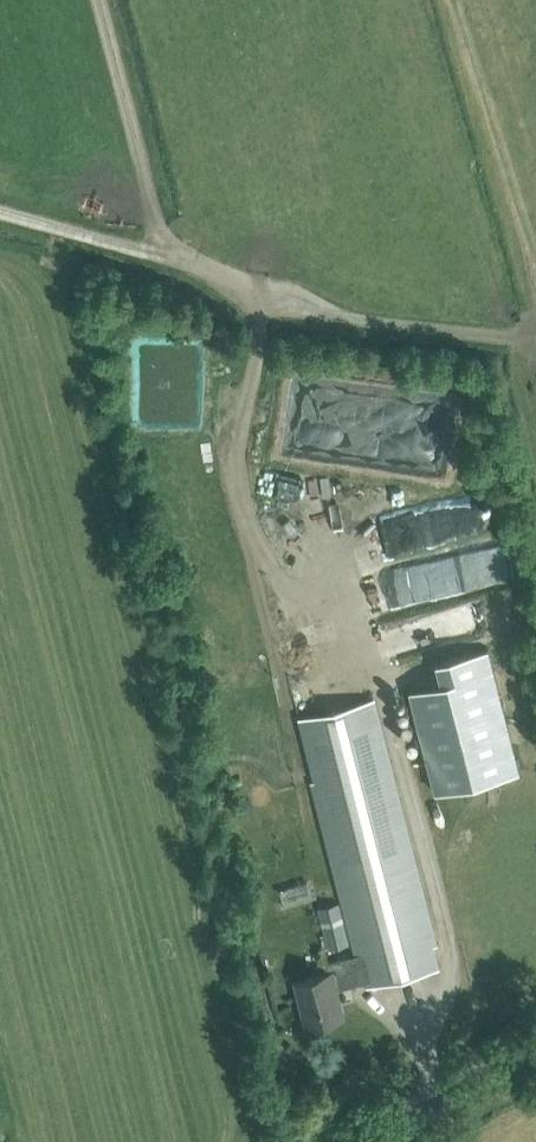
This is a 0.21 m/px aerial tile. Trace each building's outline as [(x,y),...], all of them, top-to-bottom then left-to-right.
[(443,470),(455,409),(297,378),(285,439),(443,470)] [(425,570),(431,599),(506,583),(500,553),(425,570)] [(520,769),(489,648),(438,662),(443,684),(409,689),(437,791),(520,769)] [(368,700),(298,718),(358,953),(321,963),(324,973),(292,981),(303,1026),(339,1017),(333,990),(363,982),(364,986),(436,968),(368,700)] [(280,890),(284,903),(312,895),(308,881),(280,890)] [(349,943),(339,902),(318,907),(328,948),(349,943)]
